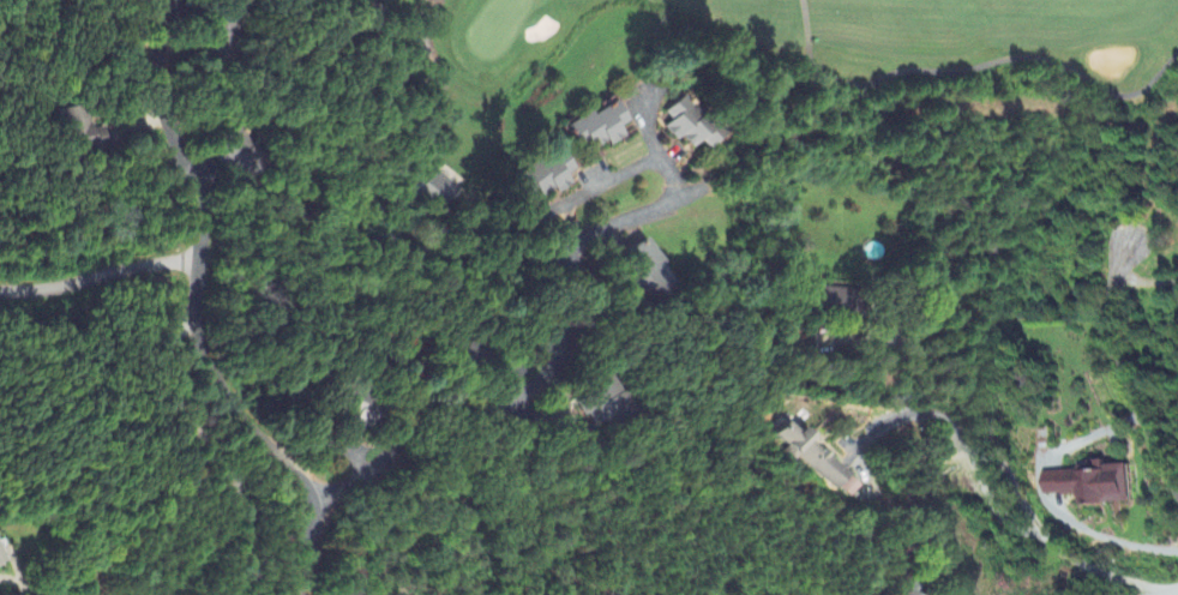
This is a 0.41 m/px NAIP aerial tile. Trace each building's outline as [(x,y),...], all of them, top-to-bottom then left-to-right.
[(664,113),(672,123),(665,129),(677,144),(683,139),(692,149),(700,143),(706,150),(721,138),(687,96),(664,113)] [(626,138),(621,129),(630,123),(616,102),(594,117),(591,112),(569,127),(581,146),(589,140),(596,151),(608,143),(611,148),(626,138)] [(108,149),(104,128),(92,130),(88,106),(58,110),(65,156),(108,149)] [(454,190),(433,170),(426,177),(417,168),(392,194),(408,209),(420,196),(436,210),(454,190)] [(616,258),(645,305),(674,288),(645,240),(616,258)] [(856,291),(822,289),(821,314),(855,316),(856,291)] [(575,395),(594,427),(627,408),(607,376),(575,395)] [(375,428),(374,389),(345,390),(346,429),(375,428)] [(775,439),(839,491),(852,475),(812,442),(812,441),(789,421),(775,439)] [(1131,505),(1130,466),(1105,468),(1043,471),(1045,498),(1081,496),(1081,507),(1131,505)] [(841,491),(851,499),(860,488),(850,479),(841,491)] [(914,583),(909,594),(920,594),(924,587),(914,583)]
